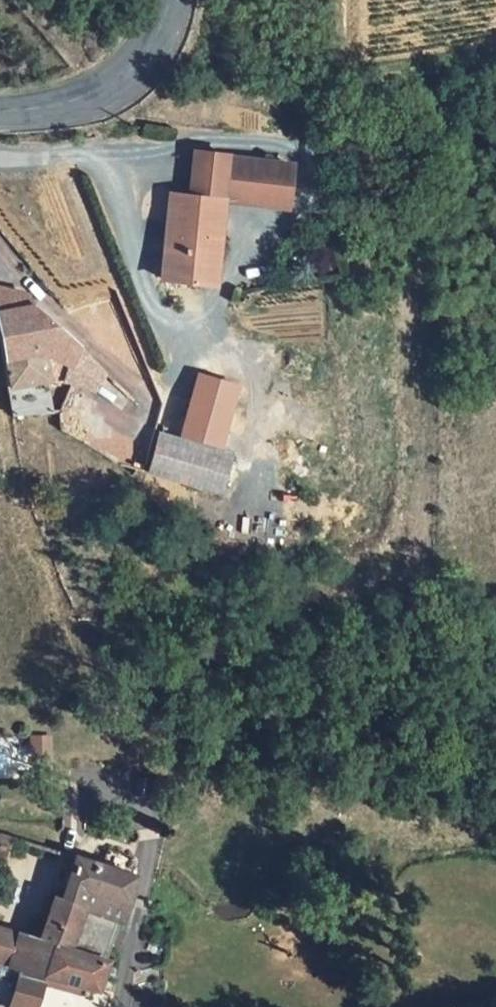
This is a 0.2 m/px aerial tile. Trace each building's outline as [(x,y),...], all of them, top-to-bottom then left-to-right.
[(173,194),(159,278),(210,286),(216,256),(209,255),(218,202),(287,214),(294,171),(198,153),(191,197),(173,194)] [(0,292),(0,306),(27,303),(0,292)] [(74,368),(84,344),(27,303),(0,306),(0,369),(3,384),(71,374),(74,368)] [(87,389),(106,377),(84,344),(74,368),(87,389)] [(209,493),(219,452),(146,433),(136,475),(209,493)] [(28,850),(0,841),(0,870),(20,876),(28,850)] [(29,892),(27,898),(51,906),(91,920),(106,874),(49,857),(36,895),(29,892)] [(51,906),(27,898),(13,938),(4,972),(19,975),(52,984),(69,988),(78,960),(38,950),(51,906)] [(0,935),(0,971),(4,972),(13,938),(0,935)] [(50,990),(52,984),(19,975),(17,982),(50,990)] [(0,977),(0,1006),(11,1006),(17,982),(0,977)]
